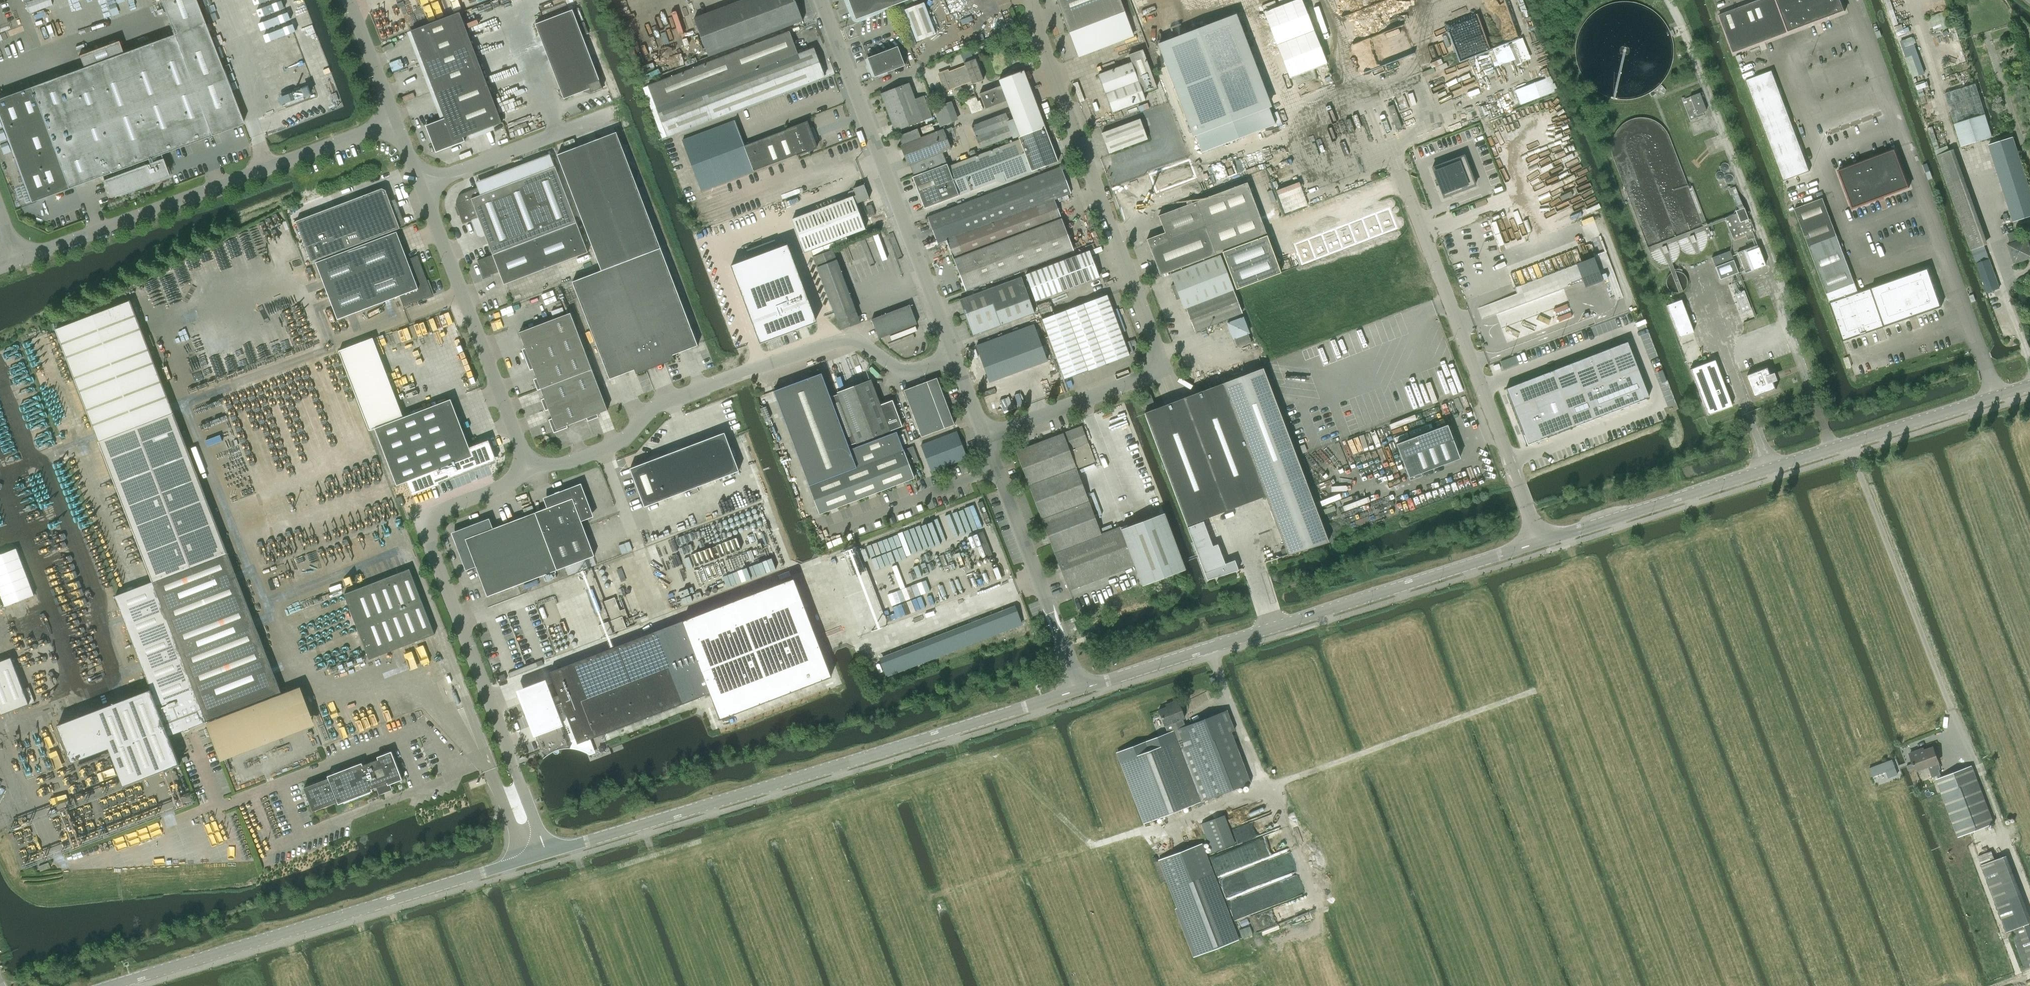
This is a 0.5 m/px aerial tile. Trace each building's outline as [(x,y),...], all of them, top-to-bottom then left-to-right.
[(0,98),(0,120),(30,202),(101,176),(109,198),(168,176),(160,155),(240,125),(194,0),(160,0),(171,31),(170,31),(172,35),(122,53),(118,42),(78,56),(83,68),(0,98)] [(795,0),(744,0),(695,18),(710,56),(803,21),(795,0)] [(856,19),(907,0),(849,0),(856,19)] [(1125,12),(1121,0),(1057,0),(1069,33),(1125,12)] [(1843,0),(1762,0),(1721,15),(1735,53),(1847,12),(1843,0)] [(917,41),(936,34),(924,2),(905,10),(917,41)] [(573,10),(535,24),(564,99),(574,95),(574,94),(581,91),(582,92),(590,89),(591,93),(603,88),(573,10)] [(460,12),(411,31),(445,118),(426,126),(436,152),(465,142),(464,137),(502,123),(460,12)] [(1159,44),(1193,134),(1269,105),(1235,15),(1159,44)] [(913,33),(907,36),(911,47),(917,45),(913,33)] [(798,54),(790,35),(649,88),(667,136),(824,77),(814,48),(798,54)] [(875,77),(905,65),(898,47),(868,58),(875,77)] [(1131,62),(1098,75),(1112,112),(1145,100),(1143,93),(1157,88),(1157,87),(1143,50),(1129,55),(1131,62)] [(966,65),(939,75),(945,91),(955,87),(957,91),(962,88),(961,85),(972,81),(973,84),(984,80),(979,67),(976,59),(971,61),(965,63),(966,65)] [(1001,85),(1007,101),(1021,136),(1045,127),(1024,70),(999,80),(1001,85)] [(1748,81),(1758,108),(1784,180),(1810,171),(1773,71),(1748,81)] [(896,131),(933,117),(924,95),(916,99),(910,83),(882,93),(896,131)] [(1537,98),(1531,83),(1515,89),(1521,104),(1537,98)] [(1001,85),(980,94),(986,109),(1007,101),(1001,85)] [(1693,116),(1706,111),(1699,93),(1690,96),(1690,97),(1686,99),(1686,97),(1682,98),(1690,120),(1694,118),(1693,116)] [(976,96),(964,101),(966,105),(968,105),(972,114),(983,109),(980,100),(978,101),(976,96)] [(940,127),(955,121),(947,103),(933,108),(940,127)] [(1389,103),(1384,105),(1391,123),(1396,121),(1389,103)] [(980,148),(1015,135),(1006,113),(972,126),(980,148)] [(1962,148),(1992,139),(1985,116),(1954,126),(1962,148)] [(1110,153),(1147,139),(1140,119),(1102,134),(1110,153)] [(807,122),(797,126),(745,145),(736,120),(683,140),(702,190),(817,147),(807,122)] [(932,124),(921,128),(923,135),(935,131),(932,124)] [(943,152),(951,149),(944,129),(921,137),(918,129),(899,136),(902,144),(901,145),(909,165),(910,165),(915,176),(947,164),(943,152)] [(912,177),(913,177),(925,208),(996,181),(1004,182),(1057,162),(1045,129),(948,166),(947,164),(912,177)] [(635,371),(637,375),(675,361),(673,356),(699,347),(662,249),(616,132),(615,133),(615,134),(605,138),(605,137),(591,142),(591,143),(582,146),(582,145),(557,155),(602,272),(573,283),(610,380),(635,371)] [(2013,137),(1988,145),(2013,222),(2029,216),(2029,190),(2013,137)] [(1897,150),(1839,171),(1853,209),(1910,189),(1897,150)] [(1464,155),(1432,168),(1444,198),(1475,185),(1464,155)] [(1187,165),(1156,178),(1160,190),(1192,177),(1187,165)] [(493,254),(577,222),(555,166),(483,194),(482,190),(485,189),(484,185),(463,193),(461,194),(459,195),(459,196),(458,197),(458,198),(457,199),(457,200),(457,201),(456,202),(457,203),(457,204),(457,205),(464,223),(478,217),(493,254)] [(966,290),(1074,250),(1068,234),(1061,217),(1060,218),(1053,200),(1071,193),(1062,167),(928,217),(938,243),(947,240),(954,258),(966,290)] [(1161,275),(1171,271),(1217,254),(1219,254),(1222,252),(1236,290),(1282,273),(1248,182),(1159,216),(1165,232),(1147,239),(1161,275)] [(856,194),(854,196),(792,219),(804,252),(866,229),(858,208),(860,207),(859,203),(869,198),(864,185),(854,188),(856,194)] [(1733,195),(1739,209),(1735,211),(1736,213),(1725,218),(1733,239),(1753,231),(1735,187),(1728,189),(1730,194),(1733,195)] [(382,189),(296,221),(297,221),(312,262),(401,229),(386,191),(382,189)] [(1795,208),(1809,248),(1830,303),(1843,341),(1942,307),(1929,269),(1859,294),(1837,236),(1824,198),(1795,208)] [(1308,259),(1399,224),(1391,203),(1300,239),(1308,259)] [(870,216),(875,214),(872,204),(866,207),(870,216)] [(577,222),(493,254),(478,260),(484,275),(486,276),(499,271),(505,284),(588,252),(577,222)] [(404,306),(433,296),(418,256),(408,260),(397,232),(316,263),(338,320),(400,296),(404,306)] [(2029,258),(2029,248),(2027,239),(2008,244),(2015,264),(2029,258)] [(1746,273),(1765,266),(1757,245),(1738,252),(1746,273)] [(786,250),(742,267),(765,327),(808,311),(786,250)] [(860,322),(833,250),(814,257),(841,330),(860,322)] [(1036,301),(1100,277),(1090,251),(1026,275),(1036,301)] [(1720,278),(1738,272),(1730,251),(1712,257),(1720,278)] [(1516,293),(1505,297),(1507,303),(1509,310),(1520,305),(1588,280),(1590,285),(1599,281),(1607,279),(1612,277),(1615,276),(1606,252),(1598,255),(1591,258),(1576,264),(1514,288),(1516,293)] [(1217,254),(1171,271),(1175,284),(1172,286),(1177,300),(1181,298),(1185,309),(1187,308),(1196,331),(1242,313),(1219,256),(1217,257),(1217,254)] [(1989,258),(1976,263),(1987,293),(2000,288),(1989,258)] [(1022,277),(960,300),(973,335),(1035,313),(1022,277)] [(1065,379),(1130,355),(1107,295),(1043,319),(1065,379)] [(1681,300),(1666,305),(1678,338),(1693,332),(1681,300)] [(228,553),(174,413),(130,301),(56,329),(101,442),(153,581),(153,582),(207,722),(208,721),(222,757),(313,722),(299,686),(281,693),(228,553)] [(879,338),(917,323),(910,305),(872,319),(879,338)] [(1794,322),(1799,320),(1796,310),(1790,312),(1794,322)] [(573,314),(520,333),(526,349),(523,350),(531,371),(534,370),(537,379),(534,380),(538,391),(541,390),(545,399),(542,400),(546,411),(549,410),(552,419),(549,420),(554,434),(568,428),(568,426),(587,419),(588,422),(599,418),(598,415),(608,411),(573,314)] [(1249,333),(1243,317),(1227,323),(1233,339),(1249,333)] [(1034,324),(977,345),(990,382),(1047,361),(1034,324)] [(373,338),(339,350),(369,430),(375,428),(404,418),(373,338)] [(1627,342),(1505,388),(1527,445),(1648,398),(1627,342)] [(1690,369),(1708,415),(1732,406),(1715,360),(1690,369)] [(1202,520),(1266,496),(1288,554),(1329,542),(1263,368),(1145,413),(1208,579),(1238,570),(1235,560),(1225,564),(1218,545),(1213,546),(1202,520)] [(1747,376),(1755,397),(1777,389),(1769,368),(1747,376)] [(777,392),(775,393),(801,464),(803,463),(804,466),(849,450),(850,449),(849,445),(836,410),(831,396),(823,375),(777,392)] [(905,390),(913,413),(946,401),(937,378),(905,390)] [(838,393),(831,396),(836,410),(849,445),(857,442),(857,443),(890,430),(902,426),(892,400),(880,405),(871,380),(838,392),(838,393)] [(1149,405),(1154,403),(1151,394),(1145,396),(1149,405)] [(463,460),(473,457),(451,399),(404,418),(375,428),(397,486),(403,483),(407,495),(438,483),(437,481),(457,473),(457,475),(468,471),(463,460)] [(946,401),(913,413),(922,436),(955,424),(946,401)] [(1421,473),(1460,458),(1447,425),(1396,444),(1410,480),(1422,476),(1421,473)] [(1082,426),(1016,451),(1056,554),(1103,536),(1077,469),(1096,462),(1082,426)] [(803,463),(801,464),(810,486),(820,514),(915,478),(909,464),(919,461),(913,446),(904,450),(897,431),(850,449),(849,450),(804,466),(803,463)] [(739,471),(726,438),(724,432),(630,468),(645,507),(739,471)] [(932,471),(968,457),(957,432),(921,445),(932,471)] [(536,512),(535,512),(557,570),(565,567),(593,556),(595,556),(584,527),(582,521),(594,517),(581,483),(544,498),(547,508),(536,512)] [(396,498),(399,507),(405,505),(401,496),(396,498)] [(489,518),(452,533),(467,570),(476,566),(488,597),(557,570),(535,512),(535,513),(493,529),(489,518)] [(1164,513),(1121,529),(1135,565),(1143,585),(1186,569),(1164,513)] [(1069,590),(1135,565),(1121,529),(1103,536),(1056,554),(1069,590)] [(370,659),(435,634),(410,569),(345,594),(370,659)] [(544,677),(518,687),(528,713),(542,750),(543,749),(548,755),(544,759),(545,759),(546,758),(547,757),(548,756),(549,755),(550,754),(551,754),(552,753),(553,752),(554,752),(555,752),(555,753),(556,754),(557,754),(558,754),(559,754),(560,753),(560,752),(560,751),(560,750),(561,749),(563,749),(566,749),(567,748),(569,748),(571,748),(575,748),(579,749),(583,750),(586,752),(590,754),(594,752),(590,740),(711,693),(721,719),(832,676),(795,578),(683,621),(551,672),(560,695),(552,698),(544,677)] [(110,748),(124,786),(180,764),(170,737),(207,722),(153,582),(153,581),(115,596),(151,689),(58,725),(72,762),(110,748)] [(599,626),(603,637),(627,628),(615,597),(603,602),(610,621),(599,626)] [(1,715),(35,702),(29,687),(24,689),(12,657),(0,662),(0,711),(1,715)] [(499,683),(506,680),(504,674),(497,677),(499,683)] [(1170,705),(1158,710),(1164,726),(1165,725),(1176,721),(1178,730),(1185,727),(1182,719),(1184,718),(1177,700),(1170,703),(1170,705)] [(1169,733),(1118,753),(1121,762),(1127,777),(1144,823),(1216,795),(1244,785),(1250,782),(1231,732),(1234,730),(1227,711),(1185,727),(1178,730),(1176,721),(1165,725),(1169,733)] [(1919,750),(1910,753),(1914,763),(1915,767),(1917,770),(1928,766),(1932,777),(1941,774),(1938,768),(1940,767),(1933,747),(1920,752),(1919,750)] [(329,778),(304,788),(313,811),(338,802),(339,804),(372,791),(372,789),(376,787),(388,783),(388,785),(390,784),(402,780),(391,752),(378,757),(379,759),(363,765),(362,763),(328,776),(329,778)] [(1895,773),(1896,773),(1891,760),(1873,767),(1869,768),(1872,775),(1875,774),(1886,770),(1888,776),(1895,773)] [(1972,765),(1936,779),(1941,793),(1958,837),(1963,835),(1994,823),(1972,765)] [(1216,850),(1235,843),(1225,815),(1205,822),(1216,850)] [(1202,843),(1158,860),(1195,957),(1239,940),(1202,843)] [(2029,923),(2029,916),(2007,855),(1981,864),(2007,932),(2011,930),(2019,927),(2024,925),(2026,924),(2027,924),(2029,923)] [(2011,930),(2015,942),(2025,969),(2029,968),(2029,925),(2029,923),(2027,924),(2026,924),(2024,925),(2019,927),(2011,930)]
